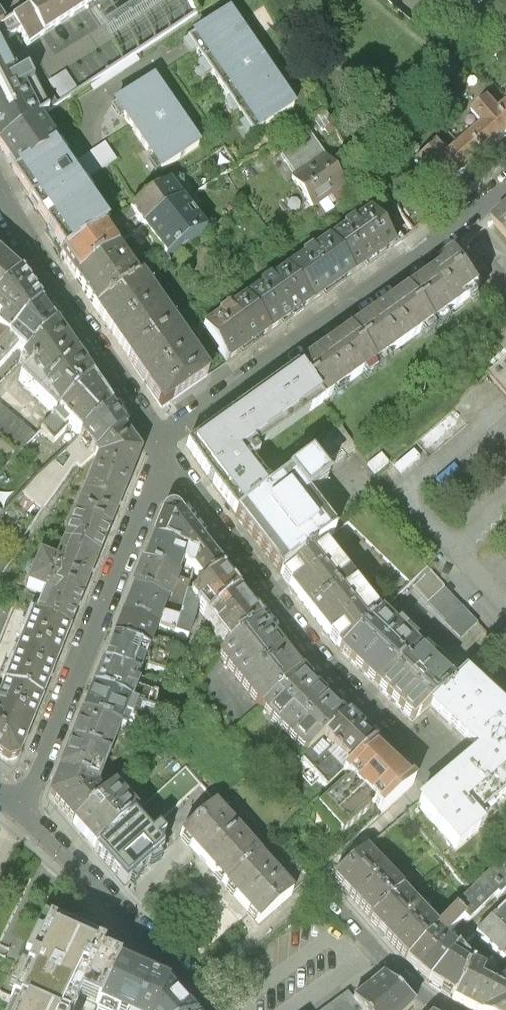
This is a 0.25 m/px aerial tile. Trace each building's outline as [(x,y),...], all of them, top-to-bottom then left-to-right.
[(10,25),(18,37),(26,49),(86,10),(102,0),(49,0),(10,25)] [(86,10),(122,65),(133,58),(195,17),(186,3),(185,0),(102,0),(86,10)] [(186,43),(251,141),(291,115),(275,90),(257,64),(227,17),(206,31),(186,43)] [(10,25),(0,31),(0,44),(4,42),(5,43),(7,43),(18,37),(10,25)] [(26,76),(15,83),(0,53),(0,147),(37,123),(46,117),(42,110),(26,76)] [(122,65),(88,88),(93,96),(138,66),(133,58),(122,65)] [(65,75),(47,87),(60,107),(78,95),(65,75)] [(114,109),(159,178),(196,153),(167,109),(151,84),(114,109)] [(499,113),(489,101),(473,114),(483,127),(447,156),(437,144),(415,162),(441,193),(453,183),(503,141),(505,138),(505,107),(499,113)] [(51,104),(42,110),(46,117),(55,110),(51,104)] [(14,177),(15,179),(51,155),(56,152),(37,123),(0,147),(0,155),(6,164),(14,177)] [(278,160),(293,182),(323,162),(308,140),(278,160)] [(104,149),(69,172),(81,189),(115,167),(104,149)] [(63,260),(102,234),(104,233),(62,171),(57,162),(51,155),(15,179),(14,177),(10,180),(16,190),(24,201),(49,239),(63,260)] [(344,191),(323,162),(293,182),(290,184),(311,214),(344,191)] [(142,236),(181,208),(168,190),(129,217),(134,224),(142,236)] [(203,239),(181,208),(142,236),(163,266),(203,239)] [(377,209),(369,215),(393,249),(403,242),(377,209)] [(492,224),(505,241),(505,213),(492,224)] [(369,215),(327,244),(351,278),(373,263),(393,249),(369,215)] [(104,233),(102,234),(107,242),(134,224),(129,217),(104,233)] [(64,269),(73,284),(115,254),(107,242),(102,234),(63,260),(60,263),(64,269)] [(327,244),(286,274),(310,308),(331,293),(351,278),(327,244)] [(94,314),(135,285),(115,254),(73,284),(77,289),(94,314)] [(483,292),(458,258),(430,279),(405,297),(429,331),(483,292)] [(17,283),(8,274),(0,268),(0,301),(17,283)] [(286,274),(244,303),(267,337),(288,323),(310,308),(286,274)] [(37,310),(33,303),(23,288),(18,281),(17,283),(0,301),(0,328),(0,352),(37,310)] [(127,363),(173,331),(139,281),(135,285),(94,314),(109,337),(127,363)] [(429,331),(405,297),(378,316),(351,335),(376,369),(429,331)] [(244,303),(202,332),(226,367),(247,352),(267,337),(244,303)] [(15,354),(24,362),(52,332),(42,316),(37,310),(0,352),(0,371),(15,354)] [(149,396),(160,412),(206,381),(173,331),(127,363),(149,396)] [(17,385),(54,421),(88,387),(74,365),(55,337),(52,332),(24,362),(21,365),(25,369),(29,373),(17,385)] [(376,369),(351,335),(325,354),(298,374),(322,408),(376,369)] [(505,355),(505,335),(497,344),(504,352),(505,355)] [(491,381),(505,398),(505,369),(491,381)] [(322,408),(298,374),(187,453),(211,487),(235,522),(269,496),(259,481),(253,487),(237,463),(307,412),(309,417),(322,408)] [(40,436),(51,449),(65,435),(63,433),(66,430),(77,443),(107,415),(94,396),(88,387),(54,421),(40,436)] [(17,459),(34,442),(0,412),(0,443),(17,459)] [(93,458),(94,460),(121,436),(111,421),(107,415),(77,443),(63,456),(69,463),(61,474),(52,467),(34,483),(21,498),(42,514),(64,485),(72,473),(77,469),(78,472),(91,460),(93,458)] [(309,466),(320,481),(355,454),(339,433),(322,447),(326,454),(309,466)] [(88,487),(121,500),(129,480),(137,460),(121,436),(94,460),(98,464),(88,487)] [(379,459),(366,470),(373,479),(387,469),(379,459)] [(320,481),(309,466),(269,496),(235,522),(240,528),(278,578),(319,549),(332,539),(305,503),(325,486),(320,481)] [(88,487),(63,547),(96,561),(105,539),(121,500),(88,487)] [(408,590),(425,574),(365,513),(347,529),(408,590)] [(162,516),(151,543),(196,563),(192,573),(192,574),(203,589),(219,575),(201,549),(174,514),(167,514),(162,516)] [(141,569),(175,582),(181,568),(192,573),(196,563),(151,543),(142,567),(141,569)] [(96,561),(63,547),(55,566),(38,559),(26,589),(43,596),(35,614),(69,628),(83,594),(96,561)] [(295,600),(309,619),(349,586),(324,553),(319,549),(278,578),(282,583),(295,600)] [(15,560),(0,558),(0,581),(15,560)] [(131,595),(165,608),(175,582),(141,569),(138,576),(131,595)] [(223,580),(219,575),(203,589),(190,599),(188,600),(205,622),(235,596),(223,580)] [(475,632),(428,578),(411,594),(458,645),(475,632)] [(349,586),(309,619),(324,639),(338,656),(375,621),(349,586)] [(130,599),(122,619),(155,633),(175,641),(179,628),(160,621),(165,608),(131,595),(130,599)] [(248,612),(235,596),(205,622),(225,649),(257,625),(248,612)] [(5,683),(42,697),(55,662),(69,628),(35,614),(30,612),(22,632),(25,634),(13,662),(11,660),(2,681),(5,683)] [(120,623),(112,644),(167,666),(171,651),(156,645),(154,649),(150,647),(155,633),(122,619),(120,623)] [(375,621),(338,656),(357,676),(374,692),(414,655),(378,619),(375,621)] [(259,711),(297,676),(279,653),(257,625),(225,649),(218,659),(259,711)] [(104,663),(103,668),(136,681),(144,663),(149,666),(147,673),(163,678),(167,666),(112,644),(104,663)] [(451,692),(414,655),(374,692),(394,712),(411,729),(430,712),(451,692)] [(94,689),(93,692),(152,717),(157,701),(133,690),(136,681),(103,668),(101,672),(94,689)] [(320,700),(297,676),(259,711),(305,758),(341,723),(320,700)] [(430,712),(446,730),(472,757),(475,760),(431,798),(420,807),(457,851),(505,810),(505,731),(502,726),(505,723),(505,722),(502,717),(499,718),(462,681),(451,692),(430,712)] [(18,755),(30,726),(42,697),(5,683),(0,695),(0,751),(8,757),(18,755)] [(92,696),(83,717),(118,732),(123,719),(149,734),(152,717),(93,692),(92,696)] [(67,759),(103,773),(118,732),(83,717),(79,727),(67,759)] [(299,763),(325,792),(341,777),(369,750),(345,727),(341,723),(305,758),(299,763)] [(317,812),(329,826),(390,772),(387,768),(369,750),(341,777),(352,789),(343,788),(317,812)] [(103,773),(67,759),(62,772),(58,781),(53,796),(74,822),(116,785),(103,773)] [(141,806),(154,823),(204,780),(189,762),(141,806)] [(393,775),(390,772),(329,826),(340,840),(368,816),(369,806),(380,820),(411,792),(393,775)] [(96,847),(133,816),(137,812),(116,785),(74,822),(84,834),(96,847)] [(222,876),(255,847),(215,802),(183,830),(201,851),(222,876)] [(164,851),(133,816),(96,847),(127,884),(146,867),(164,851)] [(255,847),(222,876),(261,920),(278,906),(294,892),(255,847)] [(353,897),(370,918),(404,887),(368,847),(333,875),(353,897)] [(474,959),(458,943),(447,935),(463,917),(468,922),(494,896),(500,896),(505,891),(505,861),(457,905),(437,925),(407,958),(425,976),(429,980),(450,993),(455,996),(474,959)] [(437,925),(404,887),(370,918),(389,938),(407,958),(437,925)] [(492,915),(505,930),(505,902),(492,915)] [(492,915),(477,930),(504,957),(505,955),(505,930),(492,915)] [(67,1003),(74,1006),(82,988),(98,995),(117,955),(101,948),(104,943),(48,916),(41,933),(35,930),(24,954),(29,956),(11,995),(19,999),(17,1005),(11,1002),(7,1009),(64,1009),(67,1003)] [(166,978),(117,955),(98,995),(96,1000),(117,1009),(194,1009),(166,978)] [(497,983),(482,975),(486,965),(474,959),(455,996),(480,1009),(505,1009),(505,977),(497,983)] [(354,995),(363,1007),(366,1009),(404,1009),(415,1000),(398,985),(384,972),(354,995)] [(349,989),(320,1009),(359,1009),(363,1007),(354,995),(349,989)]
